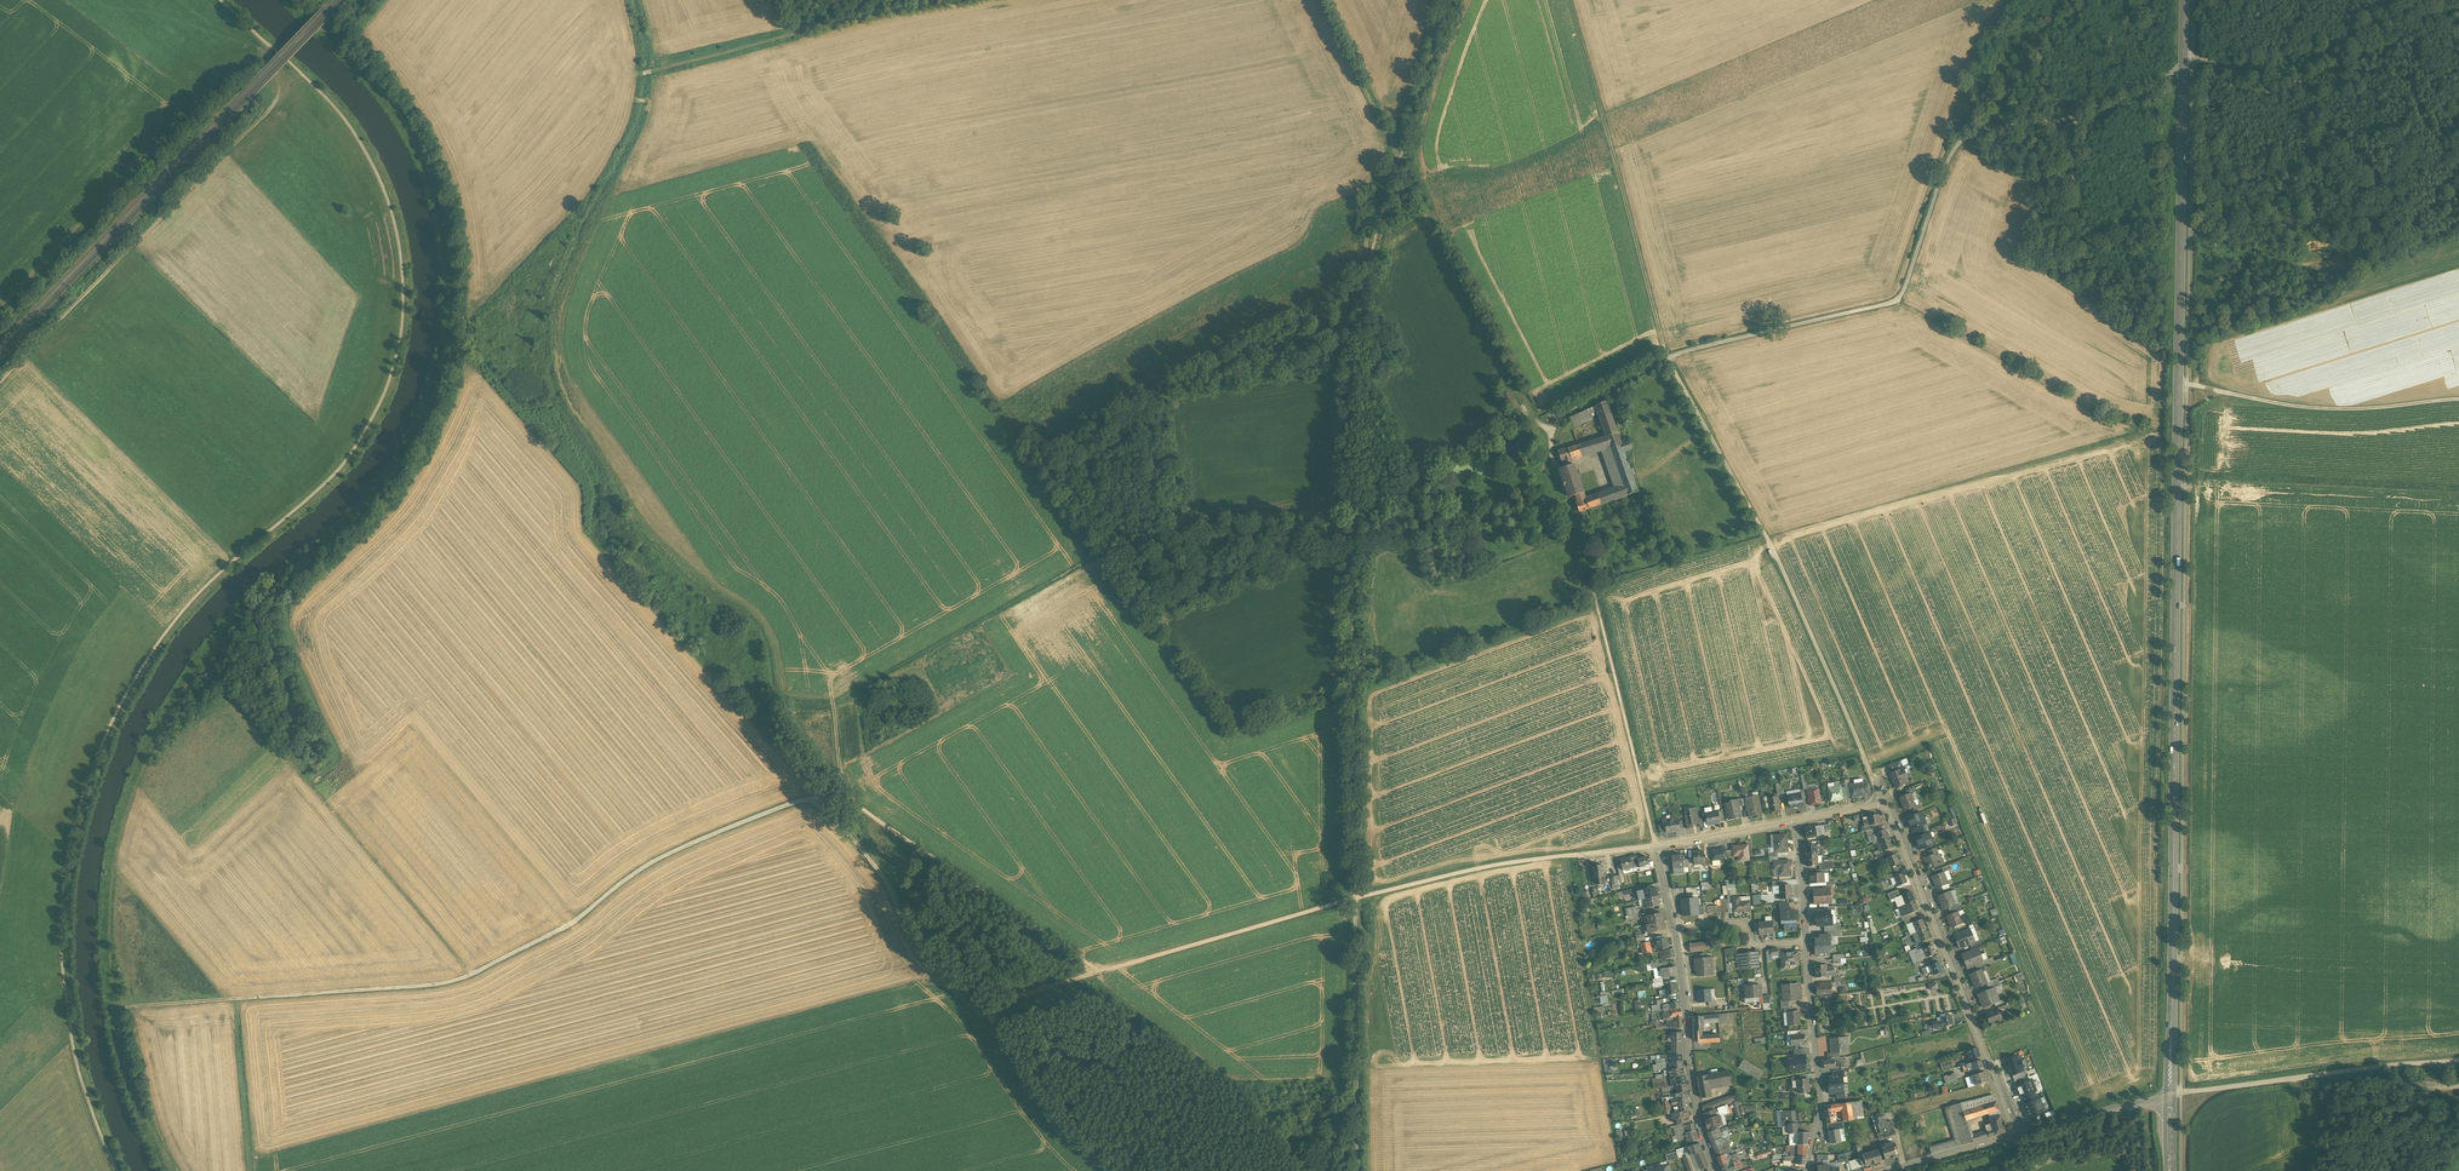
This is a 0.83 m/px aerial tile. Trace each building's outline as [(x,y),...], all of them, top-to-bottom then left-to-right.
[(1606,402),(1595,407),(1597,415),(1609,411),(1606,402)] [(1595,407),(1568,418),(1571,428),(1598,416),(1597,415),(1595,407)] [(1609,411),(1597,415),(1598,416),(1605,437),(1617,433),(1609,411)] [(1617,433),(1605,437),(1609,447),(1611,453),(1623,449),(1617,433)] [(1605,437),(1567,449),(1570,459),(1571,459),(1609,447),(1605,437)] [(1567,449),(1558,452),(1561,462),(1563,462),(1570,459),(1567,449)] [(1623,449),(1611,453),(1616,466),(1627,463),(1623,449)] [(1570,459),(1563,462),(1565,468),(1573,465),(1571,459),(1570,459)] [(1627,463),(1616,466),(1622,484),(1634,480),(1627,463)] [(1565,468),(1559,471),(1568,498),(1575,495),(1583,493),(1573,465),(1565,468)] [(1634,480),(1622,484),(1622,486),(1626,496),(1638,492),(1634,480)] [(1585,499),(1585,500),(1588,509),(1626,496),(1622,486),(1585,499)] [(1583,493),(1575,495),(1577,502),(1585,500),(1585,499),(1583,493)] [(1577,502),(1576,503),(1579,512),(1588,509),(1585,500),(1577,502)] [(1900,761),(1887,766),(1890,773),(1900,770),(1903,768),(1900,761)] [(1890,773),(1890,774),(1895,788),(1906,784),(1903,776),(1906,775),(1903,768),(1900,770),(1890,773)] [(1850,785),(1849,785),(1852,797),(1852,798),(1865,795),(1865,793),(1863,784),(1863,783),(1850,785)] [(1839,786),(1828,788),(1831,802),(1843,799),(1843,798),(1840,786),(1839,786)] [(1821,803),(1818,788),(1807,791),(1810,805),(1821,803)] [(1800,794),(1787,796),(1789,808),(1802,806),(1801,799),(1800,794)] [(1907,795),(1899,798),(1904,810),(1912,807),(1915,806),(1910,794),(1907,795)] [(1758,796),(1745,798),(1748,811),(1749,817),(1755,816),(1754,814),(1761,812),(1758,796)] [(1778,797),(1767,799),(1770,812),(1780,810),(1778,797)] [(1737,800),(1730,801),(1730,803),(1725,804),(1727,819),(1735,817),(1735,819),(1741,818),(1739,807),(1737,800)] [(1690,812),(1684,813),(1687,829),(1693,828),(1693,826),(1699,824),(1699,827),(1700,827),(1698,819),(1698,818),(1696,808),(1689,809),(1690,812)] [(1718,812),(1705,814),(1707,825),(1720,823),(1720,822),(1718,812)] [(1920,813),(1906,819),(1911,830),(1911,829),(1926,823),(1923,824),(1921,819),(1923,819),(1923,818),(1920,813)] [(1878,815),(1867,817),(1868,820),(1869,826),(1880,824),(1878,815)] [(1956,817),(1947,820),(1952,836),(1960,833),(1957,824),(1958,824),(1956,817)] [(1677,818),(1665,821),(1667,833),(1680,830),(1679,829),(1678,822),(1677,818)] [(1926,823),(1911,829),(1913,834),(1928,828),(1926,823)] [(1828,824),(1821,826),(1823,835),(1826,834),(1826,832),(1829,831),(1828,824)] [(1814,827),(1810,828),(1810,827),(1804,828),(1806,838),(1816,836),(1815,826),(1814,826),(1814,827)] [(1928,828),(1913,834),(1915,838),(1930,832),(1928,828)] [(1870,830),(1865,831),(1868,837),(1875,834),(1878,833),(1876,829),(1870,830)] [(1878,833),(1875,834),(1879,843),(1889,839),(1885,830),(1878,833)] [(1915,838),(1914,838),(1919,850),(1933,844),(1929,833),(1930,833),(1930,832),(1915,838)] [(1868,837),(1870,843),(1870,845),(1871,845),(1871,846),(1876,844),(1879,843),(1875,834),(1868,837)] [(1786,835),(1774,836),(1775,852),(1776,852),(1777,852),(1788,851),(1786,835)] [(1889,839),(1879,843),(1880,847),(1882,851),(1893,847),(1889,839)] [(1816,845),(1806,846),(1806,857),(1822,855),(1822,852),(1818,852),(1818,853),(1817,853),(1816,845)] [(1748,846),(1733,847),(1733,850),(1733,856),(1734,856),(1742,856),(1743,861),(1749,861),(1748,846)] [(1936,848),(1928,851),(1930,856),(1937,853),(1937,854),(1938,853),(1936,848)] [(1725,849),(1711,850),(1712,861),(1720,860),(1726,860),(1726,859),(1726,851),(1725,849)] [(1704,852),(1693,853),(1694,865),(1705,864),(1705,859),(1704,852)] [(1930,856),(1926,858),(1928,863),(1926,864),(1928,870),(1944,863),(1942,858),(1939,859),(1937,854),(1937,853),(1930,856)] [(1895,854),(1886,858),(1888,862),(1890,868),(1899,864),(1895,854)] [(1822,855),(1806,857),(1807,866),(1818,865),(1817,861),(1824,861),(1824,855),(1822,855)] [(1683,856),(1677,856),(1677,857),(1672,857),(1673,868),(1678,868),(1678,866),(1683,866),(1683,868),(1684,868),(1683,860),(1683,856)] [(1638,859),(1639,863),(1640,868),(1646,867),(1645,866),(1649,865),(1647,857),(1638,859)] [(1630,858),(1621,860),(1622,865),(1623,871),(1633,868),(1632,862),(1631,858),(1630,858)] [(1778,861),(1773,861),(1773,862),(1774,870),(1778,870),(1778,877),(1789,876),(1788,866),(1790,866),(1789,860),(1778,861)] [(1636,867),(1637,872),(1646,870),(1646,869),(1650,869),(1649,865),(1645,866),(1646,867),(1640,868),(1639,863),(1637,864),(1637,862),(1635,863),(1636,867)] [(1603,865),(1592,866),(1594,883),(1605,882),(1603,865)] [(1678,866),(1678,868),(1673,868),(1674,875),(1682,874),(1682,871),(1684,871),(1683,868),(1683,866),(1678,866)] [(1943,872),(1932,877),(1936,888),(1948,884),(1943,872)] [(1814,873),(1809,874),(1810,883),(1824,882),(1823,873),(1822,873),(1814,873)] [(1894,877),(1898,886),(1900,885),(1903,884),(1907,883),(1903,873),(1894,877)] [(1619,875),(1611,877),(1612,885),(1618,884),(1621,883),(1620,876),(1619,875)] [(1790,885),(1779,886),(1780,899),(1791,898),(1790,885)] [(1655,887),(1646,889),(1646,890),(1642,891),(1643,893),(1638,894),(1639,900),(1643,900),(1657,896),(1655,887)] [(1823,889),(1814,890),(1815,903),(1826,902),(1830,902),(1829,889),(1823,889)] [(1897,890),(1888,894),(1890,900),(1895,899),(1900,896),(1897,890)] [(1911,891),(1901,895),(1901,896),(1904,902),(1905,904),(1914,901),(1911,891)] [(1949,892),(1938,896),(1943,909),(1948,908),(1954,905),(1949,892)] [(1657,896),(1643,900),(1645,908),(1659,905),(1657,896)] [(1900,896),(1895,899),(1898,907),(1901,906),(1903,905),(1902,903),(1904,902),(1901,896),(1900,896)] [(1749,901),(1740,902),(1739,897),(1732,897),(1732,903),(1733,912),(1750,911),(1749,901)] [(1697,898),(1681,899),(1681,906),(1682,906),(1683,916),(1699,915),(1697,898)] [(1721,905),(1708,906),(1708,914),(1724,912),(1725,913),(1728,913),(1728,903),(1727,901),(1724,901),(1724,899),(1720,900),(1721,905)] [(1914,901),(1905,904),(1908,910),(1909,914),(1918,910),(1914,901)] [(1788,902),(1779,903),(1780,912),(1782,912),(1783,912),(1782,910),(1788,910),(1788,902)] [(1989,910),(1991,916),(1997,914),(1995,908),(1989,910)] [(1793,911),(1788,911),(1788,910),(1782,910),(1783,912),(1782,912),(1782,921),(1786,921),(1786,931),(1796,930),(1796,924),(1794,924),(1793,911)] [(1824,911),(1814,912),(1815,920),(1816,919),(1817,927),(1824,926),(1832,925),(1832,915),(1830,915),(1830,911),(1830,910),(1824,911)] [(1952,914),(1946,916),(1951,928),(1962,923),(1958,912),(1952,914)] [(1660,913),(1645,916),(1647,925),(1663,921),(1662,918),(1661,918),(1660,913)] [(1911,919),(1904,921),(1906,926),(1913,923),(1916,922),(1914,917),(1911,919)] [(1916,922),(1913,923),(1915,930),(1917,933),(1926,929),(1922,919),(1916,922)] [(1647,925),(1646,925),(1648,933),(1665,929),(1663,921),(1647,925)] [(1771,923),(1766,923),(1766,922),(1758,923),(1758,922),(1759,936),(1759,935),(1767,934),(1772,934),(1772,935),(1773,934),(1773,931),(1772,923),(1772,921),(1771,921),(1771,923)] [(1912,935),(1911,935),(1913,940),(1915,939),(1919,938),(1921,942),(1930,939),(1926,929),(1917,933),(1912,935)] [(1970,929),(1954,936),(1959,949),(1969,944),(1975,942),(1970,929)] [(1825,935),(1819,935),(1820,939),(1815,939),(1816,946),(1815,946),(1815,947),(1830,945),(1830,941),(1830,937),(1829,935),(1825,935)] [(1667,939),(1656,941),(1656,944),(1657,948),(1658,950),(1668,948),(1667,939)] [(1707,941),(1689,945),(1690,952),(1709,948),(1708,945),(1707,941)] [(1645,943),(1640,944),(1642,954),(1652,952),(1650,942),(1645,943)] [(1830,945),(1815,947),(1815,955),(1817,954),(1818,957),(1829,956),(1829,951),(1831,951),(1830,945)] [(1932,945),(1923,948),(1927,957),(1936,954),(1932,945)] [(1923,948),(1917,951),(1916,949),(1909,951),(1913,963),(1920,960),(1927,957),(1923,948)] [(1673,949),(1660,952),(1661,959),(1675,957),(1673,949)] [(1972,951),(1963,955),(1966,962),(1965,963),(1967,968),(1975,965),(1983,961),(1978,949),(1972,951)] [(1757,952),(1741,953),(1741,961),(1742,961),(1743,969),(1758,968),(1757,952)] [(1797,952),(1781,953),(1782,965),(1798,964),(1797,952)] [(2013,953),(2008,955),(2013,965),(2018,963),(2013,953)] [(1695,959),(1694,959),(1695,966),(1696,966),(1697,976),(1713,974),(1711,958),(1705,958),(1695,959)] [(1983,961),(1975,965),(1977,968),(1987,964),(1985,960),(1983,961)] [(1666,962),(1659,963),(1659,962),(1650,964),(1651,969),(1656,968),(1657,970),(1658,970),(1658,971),(1661,970),(1661,969),(1668,968),(1668,965),(1667,965),(1666,962)] [(1936,963),(1929,966),(1932,972),(1930,973),(1931,976),(1943,971),(1939,962),(1936,963)] [(1668,968),(1661,969),(1661,970),(1662,977),(1677,975),(1675,967),(1668,968)] [(1983,975),(1981,970),(1970,975),(1975,988),(1986,983),(1983,976),(1983,975)] [(2021,973),(2014,975),(2016,981),(2023,979),(2021,973)] [(1997,978),(1986,983),(1988,987),(1999,982),(1997,978)] [(1675,983),(1665,985),(1667,995),(1677,993),(1675,983)] [(1760,985),(1750,986),(1750,987),(1745,987),(1746,998),(1758,997),(1759,1005),(1762,1004),(1762,996),(1760,985)] [(1790,985),(1782,985),(1783,1000),(1784,1000),(1784,1001),(1789,1000),(1801,999),(1800,985),(1790,986),(1790,985)] [(1820,986),(1816,987),(1817,995),(1831,992),(1831,985),(1820,986)] [(1994,988),(1989,990),(1978,995),(1983,1008),(1999,1001),(1996,994),(1992,996),(1992,995),(1993,994),(1992,990),(1994,989),(1994,988)] [(1710,990),(1697,991),(1698,1003),(1708,1002),(1711,1002),(1711,1001),(1710,990)] [(1769,996),(1762,996),(1762,1004),(1770,1004),(1769,996)] [(1789,1000),(1784,1001),(1784,1000),(1783,1000),(1780,1001),(1781,1009),(1784,1009),(1790,1008),(1789,1000)] [(1680,1002),(1670,1003),(1671,1004),(1664,1005),(1663,1005),(1663,1010),(1669,1010),(1681,1008),(1680,1002)] [(1681,1008),(1669,1010),(1669,1017),(1676,1016),(1676,1019),(1681,1018),(1681,1008)] [(1996,1010),(1986,1014),(1989,1024),(1999,1020),(1996,1010)] [(1793,1012),(1787,1012),(1787,1013),(1788,1026),(1800,1025),(1799,1011),(1793,1012)] [(1727,1013),(1718,1014),(1718,1015),(1719,1021),(1718,1021),(1719,1023),(1728,1023),(1727,1013)] [(1951,1015),(1941,1017),(1941,1021),(1932,1023),(1933,1029),(1953,1025),(1951,1015)] [(1703,1016),(1693,1017),(1693,1031),(1704,1031),(1703,1023),(1703,1017),(1703,1016)] [(1681,1018),(1676,1019),(1676,1021),(1670,1021),(1670,1025),(1671,1029),(1682,1029),(1681,1018)] [(1682,1033),(1671,1033),(1671,1036),(1671,1038),(1668,1038),(1668,1037),(1665,1037),(1662,1037),(1662,1042),(1667,1042),(1671,1042),(1681,1042),(1682,1033)] [(1798,1035),(1791,1036),(1791,1045),(1804,1044),(1803,1035),(1798,1035)] [(1702,1036),(1694,1036),(1694,1041),(1694,1040),(1702,1045),(1702,1042),(1702,1036)] [(1846,1038),(1830,1039),(1831,1053),(1831,1054),(1839,1053),(1847,1052),(1846,1038)] [(1681,1042),(1671,1042),(1671,1054),(1681,1054),(1681,1042)] [(1977,1048),(1967,1050),(1970,1059),(1979,1056),(1977,1048)] [(1682,1062),(1681,1054),(1671,1054),(1672,1063),(1682,1062)] [(2019,1062),(2017,1056),(2005,1061),(2007,1066),(2006,1067),(2008,1073),(2010,1072),(2011,1076),(2012,1075),(2022,1071),(2023,1071),(2022,1067),(2023,1067),(2020,1061),(2019,1062)] [(1795,1059),(1790,1059),(1791,1064),(1789,1065),(1790,1069),(1792,1071),(1796,1070),(1805,1069),(1805,1063),(1806,1062),(1805,1058),(1795,1059)] [(1764,1072),(1743,1060),(1738,1068),(1759,1080),(1764,1072)] [(1843,1060),(1835,1061),(1835,1068),(1843,1068),(1843,1060)] [(1981,1060),(1972,1063),(1974,1070),(1983,1068),(1981,1060)] [(1835,1061),(1823,1062),(1824,1069),(1835,1068),(1835,1061)] [(1683,1067),(1672,1069),(1668,1069),(1670,1078),(1685,1075),(1683,1067)] [(1666,1070),(1662,1070),(1662,1078),(1670,1078),(1668,1069),(1667,1069),(1666,1070)] [(1729,1071),(1707,1075),(1709,1089),(1732,1085),(1729,1071)] [(2022,1071),(2012,1075),(2015,1082),(2025,1078),(2022,1071)] [(1988,1081),(1985,1072),(1972,1076),(1975,1085),(1980,1084),(1988,1081)] [(1944,1076),(1946,1084),(1957,1081),(1955,1073),(1944,1076)] [(1670,1078),(1672,1086),(1676,1085),(1686,1083),(1685,1075),(1670,1078)] [(1707,1075),(1697,1077),(1701,1098),(1710,1096),(1709,1089),(1707,1075)] [(1834,1077),(1834,1076),(1829,1077),(1830,1085),(1842,1084),(1842,1085),(1843,1084),(1842,1076),(1834,1077)] [(1802,1080),(1796,1080),(1796,1081),(1797,1093),(1809,1091),(1808,1079),(1802,1080)] [(2034,1092),(2036,1091),(2031,1080),(2015,1086),(2020,1098),(2024,1096),(2034,1092)] [(1988,1081),(1980,1084),(1983,1092),(1991,1090),(1988,1081)] [(1686,1083),(1676,1085),(1677,1093),(1687,1091),(1686,1083)] [(1842,1084),(1830,1085),(1828,1085),(1829,1094),(1836,1093),(1843,1093),(1843,1092),(1842,1085),(1842,1084)] [(1677,1093),(1675,1094),(1676,1099),(1686,1097),(1688,1097),(1687,1091),(1677,1093)] [(2034,1092),(2024,1096),(2026,1100),(2036,1096),(2034,1092)] [(1734,1095),(1725,1098),(1728,1104),(1732,1103),(1736,1101),(1734,1095)] [(1970,1101),(1966,1102),(1969,1110),(1995,1102),(1992,1095),(1982,1098),(1970,1101)] [(1686,1097),(1676,1099),(1677,1101),(1680,1101),(1680,1103),(1677,1104),(1678,1106),(1679,1112),(1687,1110),(1689,1110),(1686,1097)] [(1725,1098),(1702,1106),(1703,1113),(1725,1105),(1728,1104),(1725,1098)] [(2044,1111),(2039,1099),(2037,1100),(2027,1104),(2023,1106),(2028,1118),(2032,1116),(2042,1112),(2044,1111)] [(1861,1100),(1850,1102),(1853,1119),(1863,1118),(1861,1100)] [(1668,1101),(1662,1102),(1665,1114),(1670,1113),(1670,1111),(1670,1110),(1669,1106),(1668,1101)] [(1742,1118),(1736,1101),(1732,1103),(1737,1117),(1735,1118),(1736,1120),(1742,1118)] [(1969,1110),(1963,1112),(1965,1121),(1968,1120),(1999,1110),(1996,1101),(1969,1110)] [(1850,1102),(1841,1103),(1842,1110),(1844,1121),(1853,1119),(1850,1102)] [(1966,1102),(1949,1106),(1959,1138),(1961,1145),(1975,1141),(1973,1135),(1968,1120),(1965,1121),(1963,1112),(1969,1110),(1966,1102)] [(1841,1103),(1825,1106),(1825,1109),(1824,1109),(1827,1124),(1834,1123),(1833,1118),(1836,1117),(1835,1112),(1842,1110),(1841,1103)] [(1725,1105),(1714,1109),(1716,1116),(1719,1115),(1720,1116),(1727,1114),(1725,1105)] [(1959,1138),(1949,1106),(1944,1108),(1949,1126),(1950,1125),(1955,1139),(1959,1138)] [(1708,1113),(1704,1113),(1704,1119),(1716,1116),(1714,1109),(1708,1112),(1708,1113)] [(1679,1112),(1672,1113),(1674,1119),(1677,1119),(1677,1121),(1689,1119),(1687,1110),(1679,1112)] [(1795,1111),(1781,1112),(1783,1135),(1793,1134),(1797,1133),(1796,1124),(1795,1111)] [(2042,1112),(2032,1116),(2035,1123),(2045,1119),(2042,1112)] [(1716,1116),(1704,1119),(1707,1131),(1713,1129),(1723,1125),(1720,1116),(1719,1115),(1716,1116)] [(2000,1115),(1989,1118),(1991,1124),(1994,1136),(2005,1132),(2000,1115)] [(1878,1118),(1872,1120),(1876,1132),(1878,1139),(1885,1138),(1895,1135),(1891,1121),(1886,1122),(1885,1117),(1878,1118)] [(1678,1124),(1673,1125),(1674,1128),(1677,1141),(1686,1139),(1685,1133),(1683,1125),(1691,1124),(1691,1121),(1689,1122),(1678,1124)] [(1834,1123),(1827,1124),(1828,1132),(1839,1130),(1844,1129),(1843,1121),(1834,1123)] [(1691,1124),(1683,1125),(1685,1133),(1695,1131),(1694,1123),(1691,1124)] [(1991,1124),(1986,1126),(1987,1131),(1987,1130),(1989,1137),(1994,1136),(1991,1124)] [(1839,1130),(1828,1132),(1830,1144),(1841,1142),(1839,1130)] [(1987,1131),(1973,1135),(1975,1141),(1989,1137),(1987,1130),(1987,1131)] [(1695,1131),(1685,1133),(1686,1139),(1687,1142),(1698,1139),(1695,1131)] [(1876,1132),(1869,1134),(1871,1141),(1878,1139),(1876,1132)] [(1810,1133),(1799,1133),(1797,1133),(1793,1134),(1793,1140),(1789,1140),(1790,1146),(1798,1145),(1808,1144),(1807,1139),(1809,1139),(1810,1133)] [(1723,1136),(1717,1139),(1717,1138),(1716,1139),(1718,1146),(1720,1145),(1722,1143),(1724,1141),(1723,1138),(1723,1136)] [(1885,1138),(1878,1139),(1881,1147),(1885,1146),(1884,1144),(1886,1143),(1885,1138)] [(1955,1140),(1929,1147),(1931,1154),(1957,1146),(1955,1140)] [(1886,1143),(1884,1144),(1885,1146),(1881,1147),(1885,1160),(1891,1158),(1891,1159),(1895,1158),(1895,1157),(1896,1157),(1894,1150),(1897,1149),(1895,1144),(1892,1144),(1891,1142),(1886,1143)] [(1699,1143),(1687,1147),(1688,1152),(1689,1156),(1694,1154),(1702,1152),(1699,1143)] [(1808,1144),(1798,1145),(1798,1151),(1797,1157),(1806,1157),(1807,1152),(1808,1144)] [(1718,1146),(1714,1149),(1717,1157),(1724,1154),(1722,1150),(1720,1145),(1718,1146)] [(1775,1148),(1771,1148),(1772,1159),(1776,1159),(1776,1161),(1782,1160),(1781,1154),(1775,1154),(1775,1148)] [(1862,1155),(1859,1156),(1859,1157),(1862,1166),(1865,1165),(1866,1165),(1870,1164),(1876,1163),(1876,1162),(1881,1161),(1878,1150),(1862,1155)] [(1702,1152),(1694,1154),(1700,1170),(1708,1166),(1704,1156),(1702,1152)] [(1845,1153),(1838,1154),(1838,1162),(1838,1163),(1848,1162),(1845,1153)] [(1694,1154),(1689,1156),(1688,1156),(1694,1170),(1698,1170),(1700,1170),(1694,1154)] [(1688,1156),(1683,1157),(1688,1170),(1694,1170),(1688,1156)] [(1806,1157),(1797,1157),(1797,1164),(1805,1165),(1806,1157)] [(1851,1169),(1862,1166),(1859,1157),(1848,1161),(1851,1169)] [(1740,1159),(1733,1161),(1735,1166),(1736,1169),(1740,1168),(1739,1165),(1742,1164),(1740,1159)]
